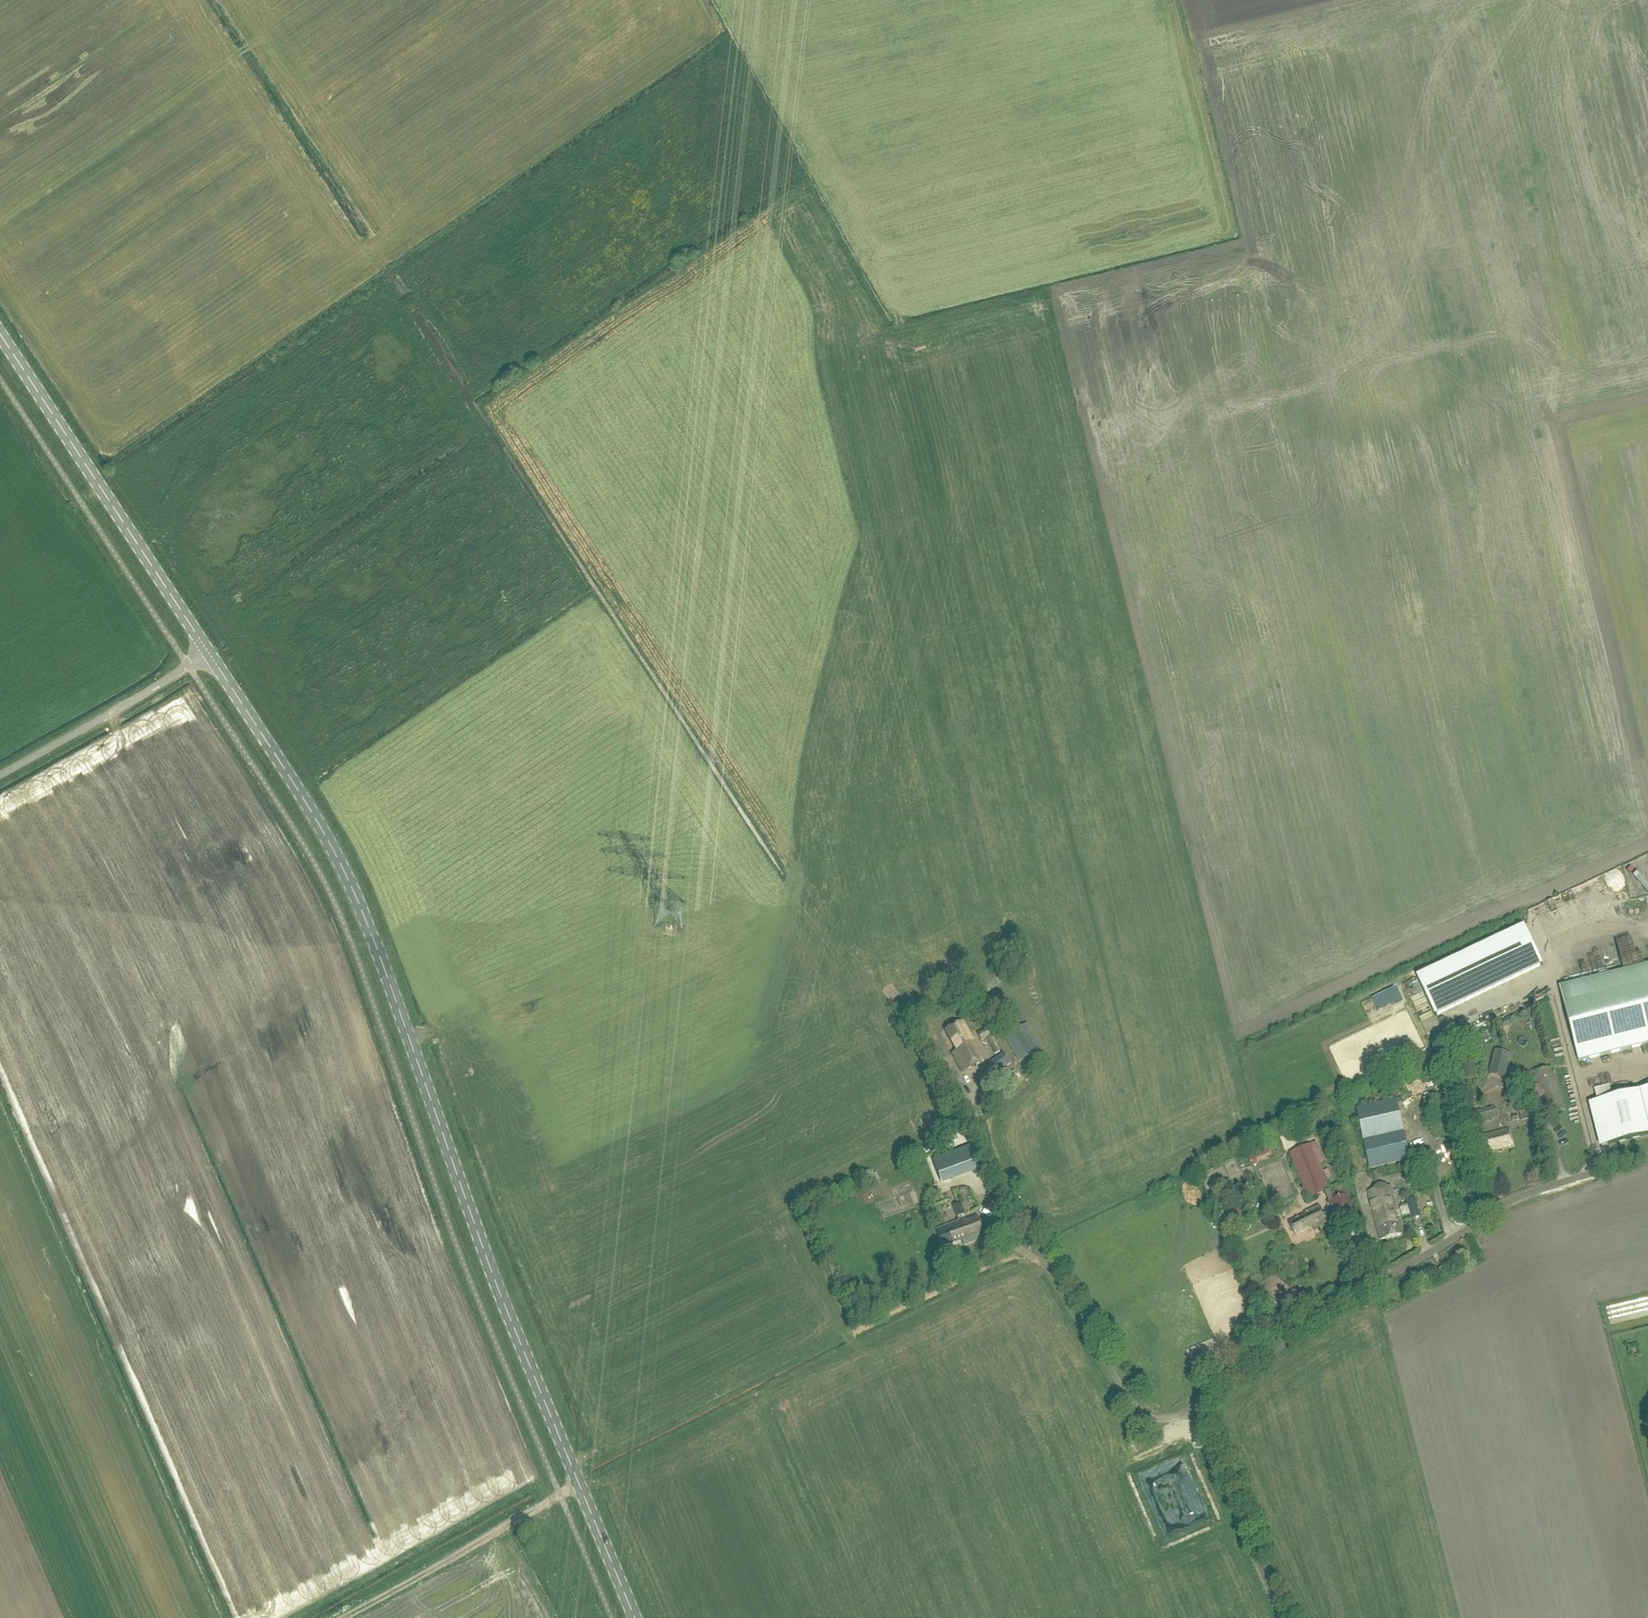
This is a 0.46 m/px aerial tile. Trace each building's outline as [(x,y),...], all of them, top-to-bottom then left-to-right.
[(1579,914),(1582,921),(1592,917),(1589,911),(1579,914)] [(1572,931),(1581,924),(1575,918),(1567,924),(1572,931)] [(1542,966),(1524,928),(1417,979),(1435,1017),(1542,966)] [(1544,943),(1536,946),(1539,953),(1547,950),(1544,943)] [(1598,959),(1602,970),(1608,969),(1604,957),(1598,959)] [(1647,1046),(1647,967),(1559,989),(1578,1064),(1647,1046)] [(988,987),(999,980),(993,972),(983,980),(988,987)] [(1006,973),(997,983),(1002,987),(1010,977),(1006,973)] [(1396,989),(1372,1000),(1378,1013),(1403,1001),(1396,989)] [(974,1046),(963,1026),(946,1034),(956,1055),(953,1057),(962,1075),(984,1064),(975,1046),(974,1046)] [(982,1042),(988,1039),(993,1036),(990,1029),(979,1035),(982,1042)] [(1042,1054),(1028,1029),(1005,1041),(1018,1066),(1042,1054)] [(996,1055),(1002,1053),(994,1036),(988,1039),(996,1055)] [(1494,1052),(1492,1061),(1508,1065),(1510,1057),(1494,1052)] [(1011,1067),(1004,1057),(982,1072),(989,1082),(1011,1067)] [(1563,1068),(1565,1082),(1571,1081),(1569,1067),(1563,1068)] [(1533,1074),(1547,1117),(1565,1111),(1552,1068),(1533,1074)] [(1610,1100),(1607,1087),(1594,1091),(1598,1103),(1597,1103),(1608,1146),(1647,1136),(1647,1090),(1610,1100)] [(1370,1170),(1411,1160),(1397,1100),(1356,1109),(1370,1170)] [(1476,1113),(1479,1124),(1497,1119),(1494,1108),(1476,1113)] [(1520,1113),(1522,1122),(1530,1120),(1528,1111),(1520,1113)] [(1486,1154),(1513,1147),(1509,1131),(1482,1138),(1486,1154)] [(1308,1200),(1324,1194),(1335,1222),(1355,1214),(1344,1187),(1332,1192),(1312,1144),(1289,1153),(1308,1200)] [(1248,1153),(1253,1164),(1273,1156),(1268,1145),(1248,1153)] [(969,1147),(932,1161),(941,1183),(977,1170),(969,1147)] [(1380,1240),(1403,1235),(1391,1188),(1368,1194),(1380,1240)] [(1406,1201),(1412,1220),(1421,1217),(1415,1198),(1406,1201)] [(961,1204),(953,1207),(957,1218),(965,1215),(961,1204)] [(1314,1232),(1328,1224),(1318,1207),(1287,1225),(1294,1238),(1312,1228),(1314,1232)] [(1240,1211),(1229,1217),(1234,1227),(1246,1220),(1240,1211)] [(985,1237),(977,1217),(956,1225),(955,1223),(936,1230),(943,1247),(961,1240),(964,1245),(985,1237)] [(1443,1278),(1451,1274),(1447,1266),(1439,1271),(1443,1278)]
